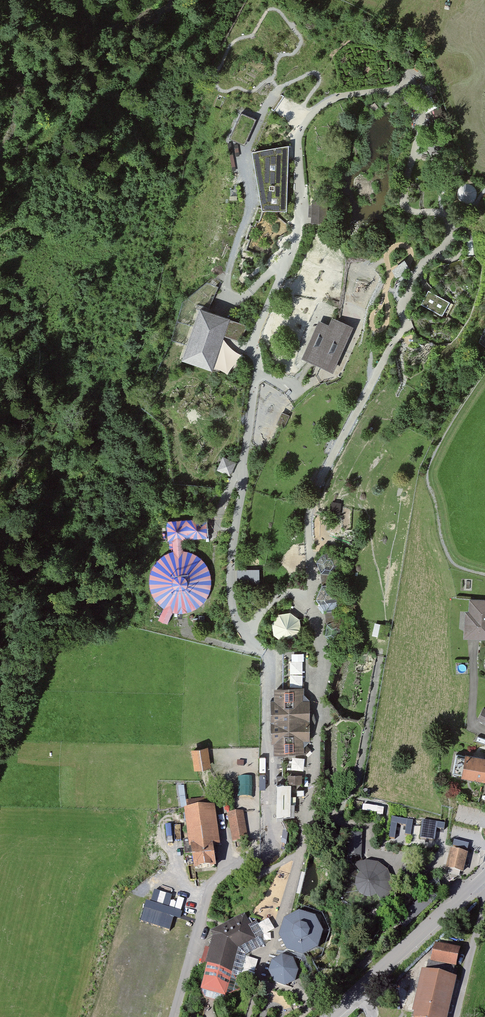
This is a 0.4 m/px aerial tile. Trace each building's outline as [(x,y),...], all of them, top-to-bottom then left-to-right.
[(441,107),(433,109),(436,120),(444,119),(441,107)] [(256,118),(241,111),(230,137),(244,144),(256,118)] [(288,152),(288,145),(252,149),(262,209),(287,211),(288,152)] [(467,184),(464,185),(461,187),(459,190),(458,194),(458,197),(460,201),(462,203),(465,205),(469,206),(472,205),(475,203),(478,201),(479,198),(479,194),(478,191),(477,188),(474,186),(471,184),(467,184)] [(316,199),(313,199),(311,223),(316,224),(324,224),(326,200),(316,199)] [(452,301),(426,285),(417,301),(443,317),(452,301)] [(186,343),(181,357),(212,368),(222,341),(225,332),(241,338),(247,323),(230,317),(230,315),(199,304),(186,343)] [(319,365),(332,371),(352,325),(337,319),(332,317),(329,323),(319,319),(302,358),(309,361),(319,365)] [(289,416),(281,412),(276,423),(284,426),(289,416)] [(230,459),(223,456),(218,469),(224,472),(230,474),(235,461),(230,459)] [(341,502),(331,501),(330,511),(330,514),(340,515),(341,502)] [(165,519),(167,541),(173,540),(173,550),(164,554),(157,560),(151,569),(149,578),(149,588),(153,597),(164,608),(159,619),(167,622),(172,610),(178,612),(187,612),(196,608),(204,602),(209,593),(211,583),(210,574),(207,565),(201,558),(192,552),(184,550),(183,539),(208,538),(207,527),(206,517),(165,519)] [(242,569),(239,569),(239,586),(258,586),(258,570),(242,569)] [(332,611),(340,587),(325,582),(318,606),(332,611)] [(484,639),(484,598),(470,597),(469,608),(465,608),(463,637),(484,639)] [(272,622),(273,634),(283,641),(295,639),(301,630),(300,619),(290,612),(278,613),(272,622)] [(388,624),(380,623),(377,637),(385,639),(388,624)] [(305,651),(284,651),(284,685),(305,685),(305,651)] [(274,753),(305,753),(305,745),(310,740),(310,720),(310,700),(304,700),(304,687),(275,687),(275,698),(272,698),(271,741),(274,741),(274,753)] [(191,750),(194,771),(211,768),(207,747),(191,750)] [(484,781),(484,759),(466,754),(461,776),(484,781)] [(301,775),(288,774),(287,783),(277,783),(276,816),(290,816),(290,790),(291,784),(296,784),(301,785),(301,775)] [(254,777),(243,777),(243,796),(253,796),(254,777)] [(484,848),(484,809),(474,807),(455,805),(450,844),(484,848)] [(215,868),(212,847),(221,846),(216,806),(211,806),(186,809),(183,810),(187,846),(189,846),(193,870),(215,868)] [(233,844),(250,841),(246,811),(228,814),(233,844)] [(392,817),(388,838),(395,839),(397,824),(406,826),(405,835),(411,836),(413,821),(392,817)] [(422,821),(420,839),(434,841),(436,829),(444,830),(444,824),(422,821)] [(348,856),(362,856),(362,833),(348,833),(348,856)] [(446,868),(463,872),(468,853),(451,849),(446,868)] [(353,864),(359,873),(355,878),(354,885),(357,891),(362,896),(370,897),(376,894),(382,902),(390,892),(392,881),(387,868),(382,865),(377,861),(365,860),(353,864)] [(416,904),(415,911),(424,913),(425,905),(416,904)] [(287,951),(304,956),(319,948),(324,932),(316,917),(300,912),(284,919),(282,928),(280,935),(287,951)] [(207,966),(232,973),(238,950),(255,940),(264,935),(257,922),(251,925),(245,915),(210,934),(213,939),(206,966),(207,966)] [(461,949),(435,943),(428,971),(422,970),(411,1016),(413,1016),(447,1016),(457,978),(454,977),(461,949)] [(294,959),(283,955),(272,961),(269,971),(274,982),(286,985),(295,980),(299,969),(294,959)] [(232,973),(207,966),(200,991),(205,998),(211,1000),(218,1002),(241,988),(232,973)]
